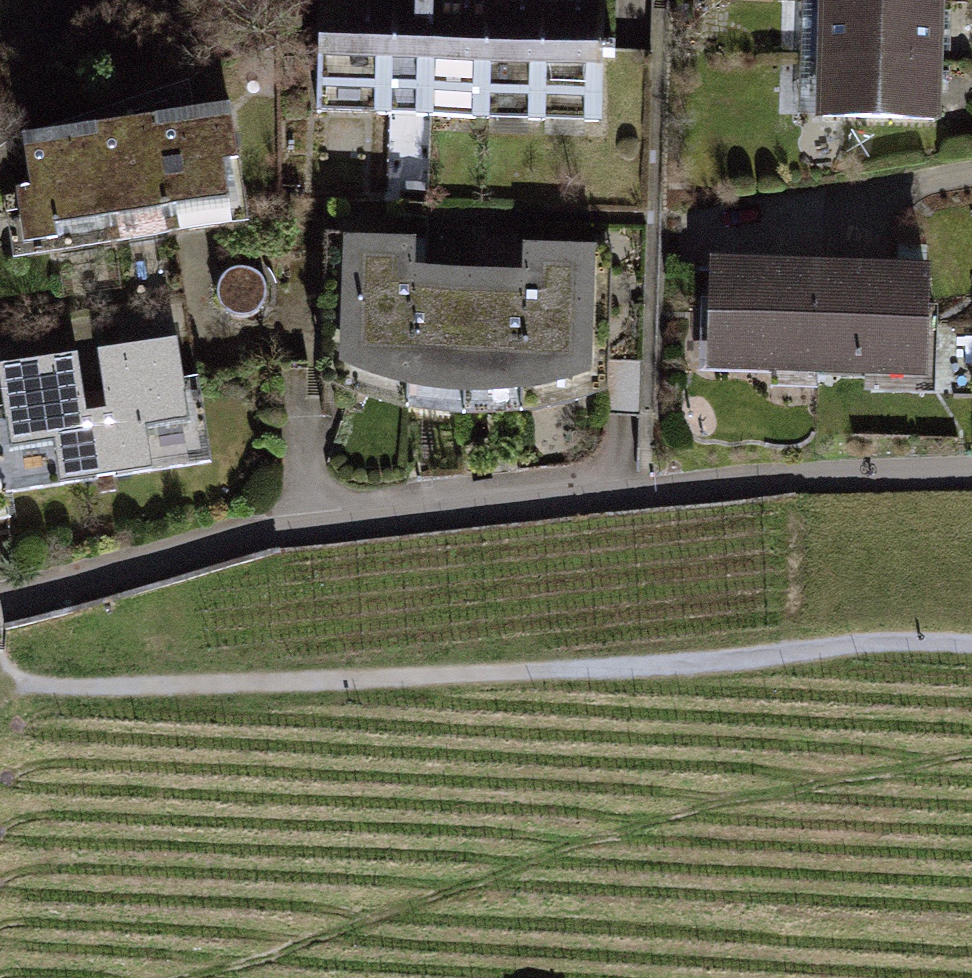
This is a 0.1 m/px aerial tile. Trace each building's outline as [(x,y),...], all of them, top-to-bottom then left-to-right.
[(385,122),(394,0),(332,0),(324,118),(385,122)] [(446,126),(455,0),(394,0),(385,122),(446,126)] [(510,0),(455,0),(446,126),(502,131),(510,0)] [(568,0),(510,0),(502,131),(559,134),(568,0)] [(559,134),(617,139),(625,0),(568,0),(559,134)] [(810,61),(954,64),(956,5),(812,2),(810,61)] [(810,61),(810,121),(953,124),(954,64),(810,61)] [(272,106),(180,118),(194,227),(258,218),(251,161),(278,158),(272,106)] [(180,118),(108,127),(120,224),(192,215),(180,118)] [(107,127),(21,138),(35,250),(121,239),(107,127)] [(345,379),(411,403),(419,268),(421,244),(353,241),(345,379)] [(523,274),(519,409),(592,394),(595,250),(524,248),(523,274)] [(830,378),(834,265),(724,261),(720,374),(830,378)] [(942,268),(834,265),(830,378),(940,381),(942,268)] [(465,407),(472,271),(419,268),(411,403),(465,407)] [(519,409),(523,274),(472,271),(465,407),(519,409)] [(196,340),(104,354),(121,465),(213,451),(196,340)] [(103,354),(11,368),(28,478),(120,465),(103,354)]
